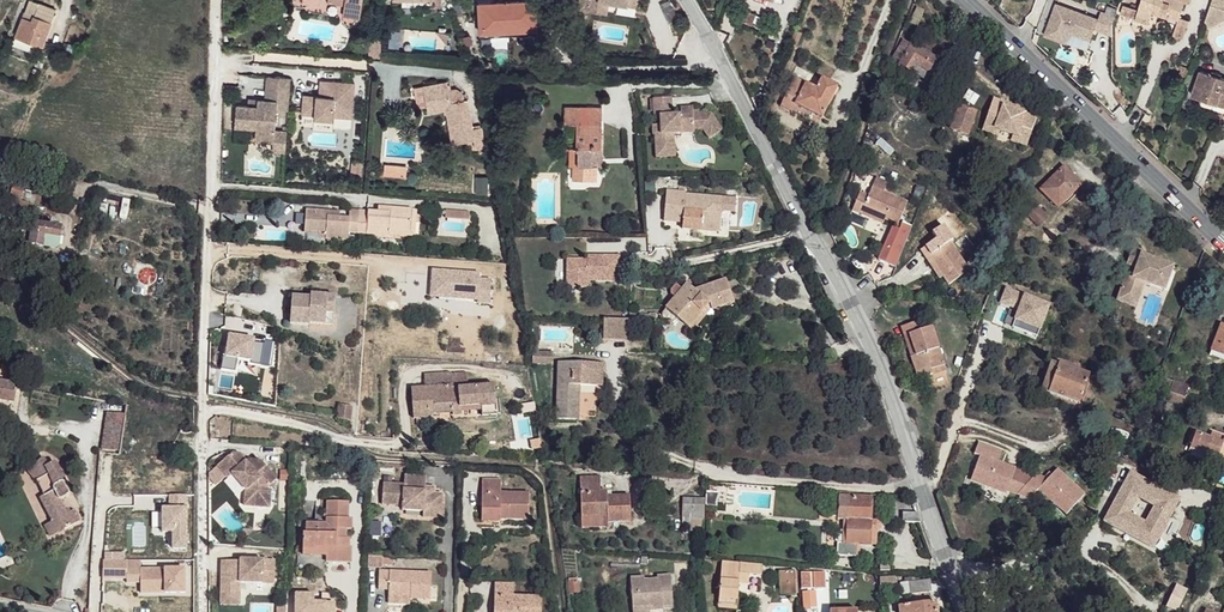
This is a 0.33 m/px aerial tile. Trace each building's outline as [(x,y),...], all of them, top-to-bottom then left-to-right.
[(17,37),(36,45),(43,48),(56,10),(30,0),(17,37)] [(345,5),(344,16),(361,19),(364,0),(346,0),(345,5)] [(479,3),(481,33),(538,31),(536,0),(511,2),(510,0),(504,0),(504,2),(479,3)] [(581,11),(608,16),(609,3),(600,1),(600,0),(579,0),(581,11)] [(668,0),(660,4),(670,20),(677,16),(668,0)] [(1190,0),(1142,0),(1136,14),(1150,19),(1152,15),(1153,10),(1171,16),(1171,19),(1178,21),(1179,21),(1180,17),(1185,3),(1189,4),(1190,0)] [(1204,24),(1219,29),(1223,11),(1223,0),(1211,0),(1204,24)] [(1056,4),(1045,36),(1062,42),(1066,32),(1069,33),(1090,41),(1094,29),(1113,36),(1112,24),(1115,16),(1101,11),(1098,20),(1056,4)] [(1132,9),(1123,6),(1120,13),(1129,16),(1132,9)] [(917,7),(915,13),(922,17),(925,11),(917,7)] [(1138,11),(1132,9),(1129,16),(1135,19),(1138,11)] [(1153,10),(1152,15),(1170,21),(1171,19),(1171,16),(1153,10)] [(1150,19),(1136,14),(1135,19),(1149,23),(1150,19)] [(1178,21),(1173,34),(1184,38),(1190,21),(1180,17),(1179,21),(1178,21)] [(795,30),(791,42),(797,45),(802,33),(795,30)] [(33,52),(36,45),(17,37),(14,45),(33,52)] [(899,65),(913,73),(917,67),(933,76),(941,63),(903,41),(893,57),(901,62),(899,65)] [(917,67),(913,73),(929,82),(933,76),(917,67)] [(1200,72),(1192,98),(1216,106),(1221,93),(1223,94),(1223,80),(1200,72)] [(289,111),(292,78),(268,77),(266,101),(257,100),(257,107),(249,106),(237,106),(236,127),(258,127),(257,140),(276,141),(277,110),(289,111)] [(798,102),(796,105),(821,119),(838,87),(822,79),(816,89),(796,78),(786,96),(798,102)] [(424,86),(429,113),(446,110),(452,144),(474,141),(476,150),(485,148),(481,126),(473,128),(468,99),(451,102),(448,82),(424,86)] [(334,84),(321,83),(320,99),(332,101),(334,84)] [(768,98),(773,85),(768,83),(763,95),(768,98)] [(356,86),(334,84),(332,101),(320,99),(304,98),(302,117),(316,119),(315,123),(335,124),(335,120),(353,121),(356,86)] [(792,113),(796,105),(798,102),(786,96),(780,107),(792,113)] [(689,112),(677,113),(677,116),(669,116),(668,100),(650,101),(651,118),(657,118),(657,127),(649,127),(650,136),(653,136),(654,147),(667,146),(666,134),(674,133),(692,132),(692,128),(700,128),(705,136),(718,127),(706,113),(694,113),(694,111),(689,112)] [(1004,108),(993,104),(988,117),(983,129),(999,135),(1012,139),(1028,145),(1036,123),(1024,119),(1027,112),(1016,108),(1015,111),(1014,115),(1003,111),(1004,108)] [(577,125),(577,149),(579,149),(578,166),(573,166),(573,180),(584,181),(584,177),(597,177),(597,167),(597,159),(601,159),(602,108),(565,107),(565,124),(577,125)] [(977,113),(960,107),(955,118),(951,129),(968,136),(977,113)] [(999,135),(983,129),(981,135),(997,141),(999,135)] [(676,156),(674,133),(666,134),(667,146),(654,147),(655,158),(676,156)] [(1012,139),(1010,145),(1026,151),(1028,145),(1012,139)] [(579,149),(577,149),(569,148),(569,166),(573,166),(578,166),(579,149)] [(387,166),(386,176),(408,177),(409,168),(387,166)] [(1064,167),(1041,190),(1059,209),(1081,185),(1064,167)] [(889,183),(878,178),(874,188),(885,193),(889,183)] [(16,181),(11,199),(21,201),(26,183),(16,181)] [(853,211),(862,215),(863,211),(885,221),(897,227),(908,202),(885,193),(874,188),(870,196),(861,193),(853,211)] [(702,212),(700,231),(719,232),(721,197),(684,195),(685,193),(665,192),(663,221),(675,222),(675,217),(684,218),(684,211),(702,212)] [(735,198),(721,197),(721,214),(723,211),(734,212),(735,198)] [(412,209),(391,208),(391,214),(379,212),(350,210),(349,218),(339,217),(328,217),(328,211),(306,209),(305,234),(319,235),(318,239),(348,241),(349,233),(388,236),(389,235),(388,231),(410,232),(412,209)] [(1038,208),(1029,217),(1039,227),(1048,218),(1038,208)] [(417,210),(412,209),(410,232),(388,231),(389,235),(415,237),(417,210)] [(465,220),(466,212),(448,211),(447,218),(465,220)] [(682,230),(700,231),(702,212),(684,211),(684,218),(683,223),(682,230)] [(863,211),(862,215),(884,225),(885,221),(863,211)] [(35,215),(30,243),(55,248),(59,245),(62,226),(51,224),(52,218),(35,215)] [(896,268),(912,228),(903,224),(901,228),(900,231),(896,230),(892,228),(879,261),(896,268)] [(921,249),(926,258),(930,255),(944,275),(949,283),(969,270),(950,242),(943,246),(938,238),(921,249)] [(1175,267),(1143,256),(1144,253),(1133,249),(1127,265),(1137,268),(1133,279),(1127,277),(1118,301),(1137,308),(1147,284),(1167,291),(1175,267)] [(595,260),(589,259),(568,258),(567,280),(579,281),(580,287),(589,288),(589,281),(620,281),(620,255),(595,256),(595,260)] [(930,255),(926,258),(940,277),(944,275),(930,255)] [(478,274),(432,271),(430,296),(438,296),(438,300),(454,301),(454,298),(472,299),(472,303),(488,304),(490,280),(478,279),(478,274)] [(709,305),(712,311),(734,303),(725,280),(695,290),(687,284),(665,308),(688,328),(709,305)] [(1049,307),(1006,292),(1002,305),(1019,312),(1013,329),(1038,339),(1049,307)] [(311,320),(334,321),(336,297),(312,296),(312,299),(293,297),(291,325),(310,325),(311,320)] [(692,332),(712,311),(709,305),(688,328),(692,332)] [(629,338),(629,320),(605,320),(604,338),(613,339),(614,337),(629,338)] [(901,327),(904,336),(910,334),(917,353),(911,355),(915,369),(919,368),(923,378),(932,375),(931,370),(945,366),(932,327),(924,329),(921,321),(901,327)] [(1211,350),(1223,355),(1223,325),(1221,324),(1211,350)] [(910,334),(904,336),(911,355),(917,353),(910,334)] [(254,340),(229,336),(225,357),(223,357),(221,370),(235,372),(237,359),(251,361),(250,364),(260,366),(264,344),(253,343),(254,340)] [(533,352),(533,362),(551,363),(552,353),(533,352)] [(580,385),(598,386),(598,371),(604,371),(605,363),(558,362),(556,419),(578,420),(580,385)] [(1049,392),(1059,364),(1052,362),(1041,390),(1049,392)] [(1090,375),(1059,364),(1049,392),(1079,403),(1090,375)] [(946,370),(945,366),(931,370),(932,375),(946,370)] [(9,369),(7,383),(0,381),(0,400),(15,403),(18,385),(20,371),(9,369)] [(426,388),(452,385),(452,374),(452,373),(425,375),(426,388)] [(452,374),(452,385),(452,391),(459,391),(459,387),(468,387),(466,373),(452,374)] [(1141,373),(1138,384),(1151,388),(1155,377),(1141,373)] [(1169,380),(1165,392),(1185,398),(1189,386),(1169,380)] [(452,391),(452,385),(426,388),(411,388),(413,420),(429,419),(428,415),(436,415),(435,408),(453,406),(454,413),(454,415),(461,415),(461,408),(481,406),(482,414),(482,416),(497,415),(494,385),(468,387),(459,387),(459,391),(452,391)] [(1133,392),(1130,402),(1142,406),(1143,401),(1140,399),(1141,395),(1133,392)] [(436,415),(454,413),(453,406),(435,408),(436,415)] [(461,415),(482,414),(481,406),(461,408),(461,415)] [(109,414),(103,449),(120,452),(127,417),(109,414)] [(1190,449),(1218,459),(1219,454),(1223,456),(1223,436),(1212,432),(1210,437),(1196,432),(1190,449)] [(959,451),(964,453),(957,475),(974,481),(973,483),(992,489),(994,482),(1000,464),(982,458),(979,457),(982,446),(962,440),(959,451)] [(252,468),(247,460),(241,452),(233,452),(218,463),(228,475),(232,472),(245,489),(244,504),(269,506),(270,490),(267,486),(252,468)] [(41,495),(54,518),(59,515),(66,527),(80,519),(81,518),(80,512),(77,509),(72,508),(69,509),(63,497),(66,496),(69,493),(70,490),(70,488),(66,480),(66,479),(57,464),(53,462),(50,461),(46,462),(42,456),(28,470),(36,480),(44,493),(41,495)] [(251,457),(247,460),(252,468),(262,460),(251,457)] [(277,477),(262,460),(252,468),(267,486),(277,477)] [(228,475),(218,463),(213,468),(223,479),(228,475)] [(1030,475),(1000,464),(994,482),(1015,490),(1030,475)] [(1030,475),(1015,490),(1027,495),(1038,484),(1051,496),(1049,498),(1063,512),(1081,493),(1055,467),(1044,477),(1032,472),(1030,475)] [(429,492),(429,485),(423,485),(423,474),(404,473),(403,483),(384,482),(383,504),(402,505),(402,510),(403,510),(404,510),(422,511),(423,511),(423,516),(435,517),(435,505),(440,505),(440,492),(434,492),(429,492)] [(1132,473),(1102,522),(1150,551),(1180,502),(1132,473)] [(599,476),(581,477),(583,528),(604,527),(604,517),(608,518),(609,523),(631,522),(630,496),(608,496),(608,491),(599,492),(599,476)] [(482,480),(483,517),(500,518),(501,519),(529,520),(529,493),(501,492),(501,481),(482,480)] [(705,492),(705,499),(705,507),(720,508),(721,492),(705,492)] [(840,497),(839,520),(843,520),(847,520),(848,520),(871,520),(872,498),(840,497)] [(705,507),(705,499),(684,498),(683,518),(704,519),(705,509),(705,507)] [(342,528),(346,529),(352,529),(353,518),(349,518),(348,502),(327,502),(326,523),(306,523),(306,534),(303,534),(303,554),(313,554),(313,549),(326,549),(326,557),(326,562),(351,563),(352,547),(349,546),(349,539),(346,539),(341,538),(342,528)] [(920,522),(917,513),(903,513),(904,522),(920,523),(920,522)] [(59,515),(54,518),(46,523),(52,534),(66,527),(59,515)] [(704,519),(690,518),(690,526),(704,527),(704,519)] [(871,520),(848,520),(847,528),(843,530),(842,543),(836,543),(835,556),(856,556),(857,544),(877,545),(878,532),(881,529),(881,524),(878,521),(871,520)] [(0,559),(0,569),(12,562),(7,555),(0,559)] [(368,556),(368,567),(393,567),(393,556),(368,556)] [(129,561),(106,560),(105,578),(129,579),(129,561)] [(221,560),(218,591),(238,592),(239,584),(272,586),(275,562),(240,560),(239,562),(221,560)] [(129,561),(129,579),(129,583),(143,583),(143,570),(143,561),(129,561)] [(724,563),(721,599),(740,600),(742,582),(753,582),(754,574),(765,574),(766,566),(724,563)] [(187,571),(143,570),(143,583),(142,594),(187,595),(187,571)] [(380,570),(379,588),(390,589),(389,592),(410,594),(410,597),(431,598),(431,572),(380,570)] [(795,571),(779,572),(781,595),(795,594),(795,571)] [(825,587),(825,572),(800,572),(801,588),(825,587)] [(631,580),(634,610),(649,608),(653,608),(653,610),(665,609),(664,607),(673,606),(671,576),(657,577),(658,580),(645,581),(644,578),(631,580)] [(930,579),(909,582),(911,594),(931,592),(930,579)] [(578,581),(569,582),(571,593),(580,593),(578,581)] [(495,611),(542,611),(542,597),(514,596),(514,584),(496,583),(495,611)] [(1166,606),(1175,611),(1177,611),(1188,593),(1177,586),(1166,606)] [(802,591),(803,601),(809,600),(813,600),(813,590),(802,591)] [(238,592),(218,591),(216,604),(237,606),(238,592)] [(295,594),(295,611),(334,611),(334,602),(314,602),(314,594),(295,594)] [(740,600),(721,599),(720,608),(739,609),(740,600)] [(936,602),(899,606),(900,611),(937,611),(936,602)]
